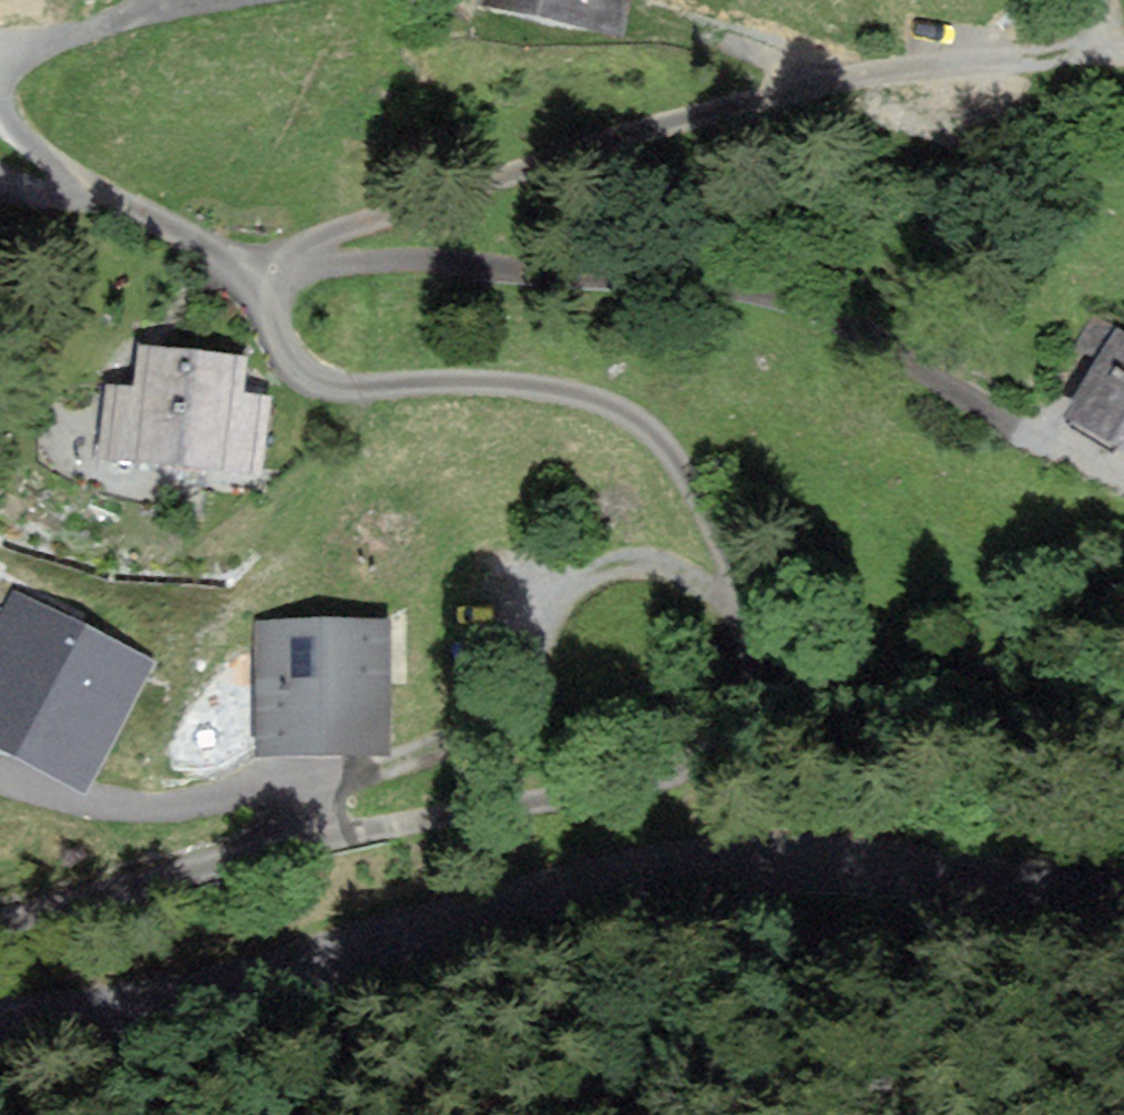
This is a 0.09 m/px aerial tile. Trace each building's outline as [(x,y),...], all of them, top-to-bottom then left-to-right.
[(617,23),(622,0),(494,0),(617,23)] [(1099,324),(1086,348),(1106,359),(1077,412),(1123,437),(1123,338),(1099,324)] [(242,361),(147,348),(141,392),(109,387),(101,443),(253,464),(262,400),(237,396),(242,361)] [(18,595),(0,631),(0,739),(86,782),(147,659),(18,595)] [(385,740),(383,624),(262,626),(264,741),(385,740)]
